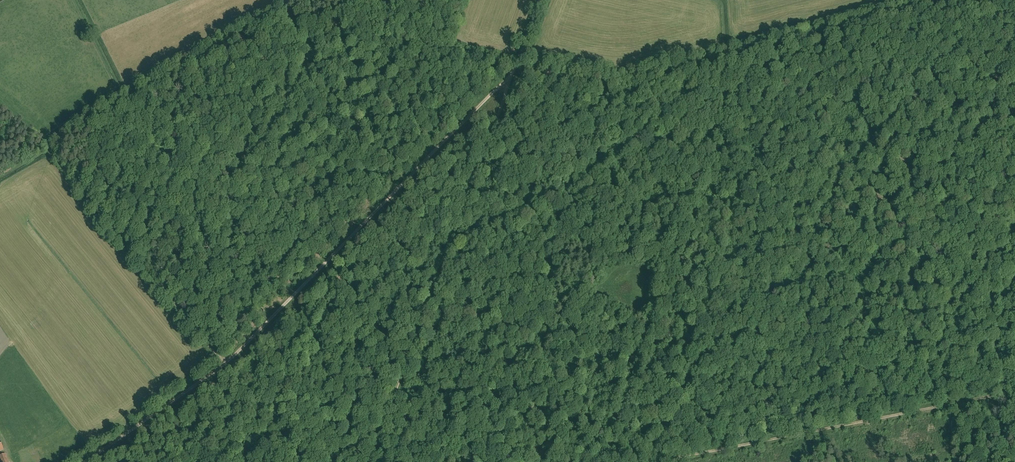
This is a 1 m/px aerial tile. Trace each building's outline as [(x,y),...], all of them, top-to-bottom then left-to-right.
[(1,456),(3,461),(9,461),(6,454),(1,456)]
